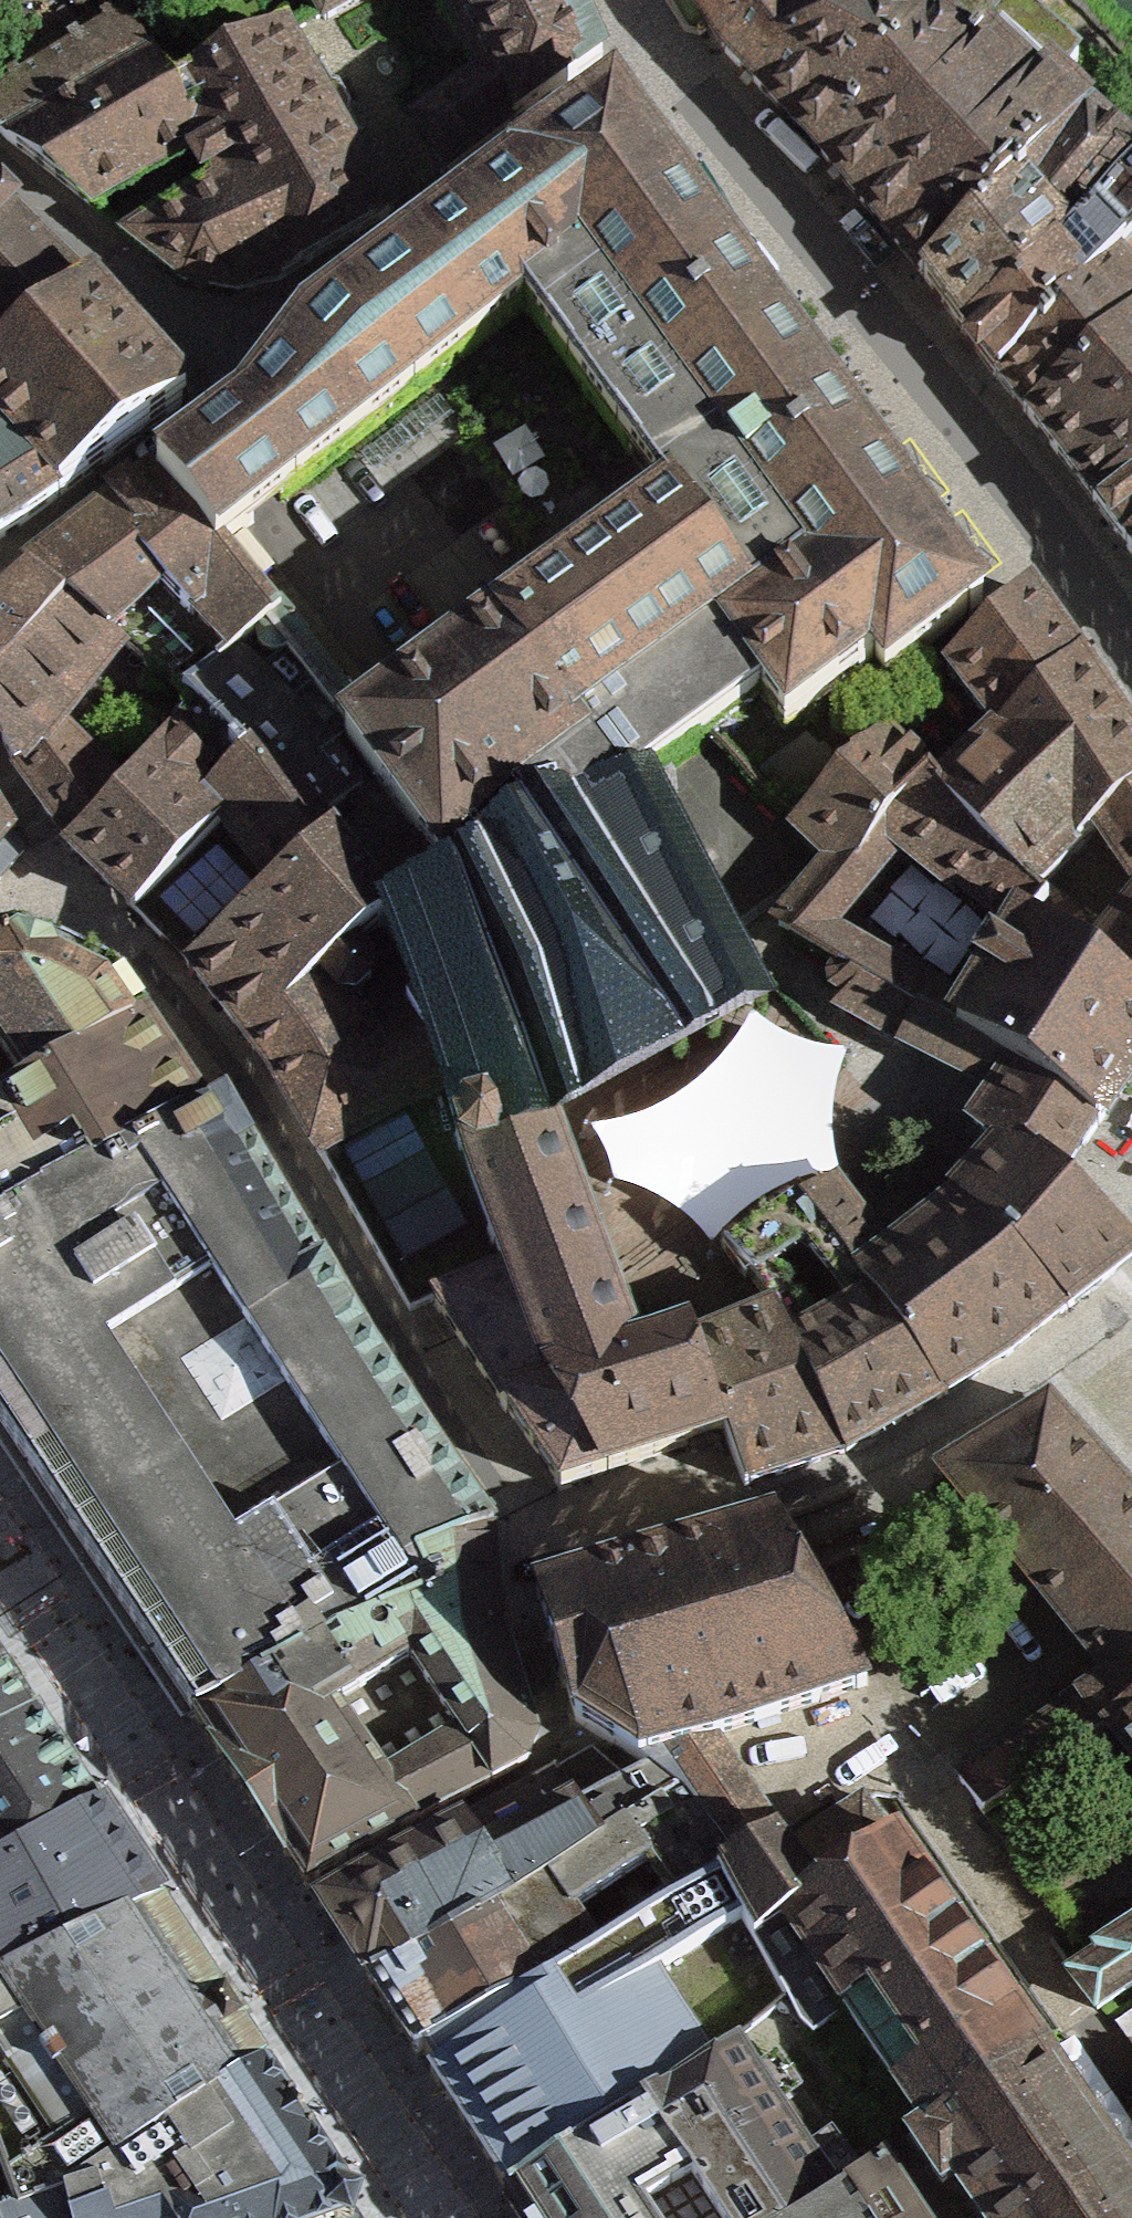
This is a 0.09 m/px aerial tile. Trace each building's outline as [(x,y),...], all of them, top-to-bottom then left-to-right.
[(358,0),(313,0),(324,20),(358,0)] [(416,128),(448,173),(524,117),(602,60),(570,0),(447,0),(486,80),(416,128)] [(725,54),(750,81),(770,101),(777,109),(823,157),(881,227),(889,238),(925,280),(1012,209),(1087,140),(1088,138),(1049,103),(1068,84),(1077,76),(1067,68),(1065,70),(1027,36),(1030,34),(1023,28),(1020,30),(987,0),(692,0),(725,54)] [(8,141),(148,53),(124,1),(0,78),(0,132),(8,141)] [(344,243),(389,217),(360,168),(281,31),(173,88),(195,144),(218,183),(279,281),(344,243)] [(148,53),(8,141),(53,177),(88,204),(195,144),(173,88),(150,52),(148,53)] [(343,734),(442,869),(568,775),(591,810),(652,773),(759,694),(784,729),(874,663),(884,678),(966,616),(969,619),(985,607),(968,583),(932,532),(919,514),(882,464),(869,446),(832,395),(818,378),(795,347),(781,327),(769,309),(732,258),(719,241),(681,189),(669,173),(631,121),(613,99),(597,110),(599,114),(527,165),(514,174),(305,329),(238,414),(213,433),(162,473),(221,547),(524,309),(664,500),(343,734)] [(1071,257),(1131,199),(1131,179),(1087,140),(1012,209),(925,280),(943,305),(964,333),(1025,292),(1071,257)] [(214,286),(239,290),(279,281),(218,183),(131,239),(185,282),(214,286)] [(1071,257),(1025,292),(964,333),(964,334),(975,350),(996,380),(1131,264),(1131,199),(1071,257)] [(83,289),(0,209),(0,361),(83,289)] [(996,380),(997,380),(1005,390),(1027,417),(1131,336),(1131,264),(996,380)] [(26,522),(94,471),(181,406),(183,408),(189,403),(183,398),(139,350),(83,289),(0,361),(0,432),(11,444),(0,452),(0,540),(26,522)] [(1131,476),(1131,336),(1027,417),(1055,454),(1093,503),(1131,476)] [(122,645),(110,636),(159,582),(192,615),(230,652),(236,648),(274,614),(221,547),(162,473),(91,527),(28,576),(121,647),(122,645)] [(1093,503),(1102,515),(1127,548),(1131,545),(1131,476),(1093,503)] [(121,647),(28,576),(0,598),(0,742),(14,768),(58,830),(68,845),(108,885),(115,892),(121,898),(132,909),(261,772),(252,763),(291,727),(246,681),(209,712),(195,698),(109,799),(53,727),(121,647)] [(947,669),(1002,740),(1080,667),(1044,615),(1027,593),(947,669)] [(380,916),(390,907),(322,817),(362,786),(236,648),(230,652),(187,690),(195,698),(209,712),(246,681),(291,727),(252,763),(261,772),(132,909),(191,970),(186,974),(191,980),(196,975),(243,1036),(247,1041),(243,1045),(247,1051),(252,1048),(273,1074),(351,1015),(343,1004),(354,1005),(370,990),(371,970),(355,950),(384,923),(380,916)] [(1080,667),(1002,740),(944,792),(941,795),(989,849),(1035,894),(1045,904),(1028,924),(1086,967),(1131,1000),(1131,912),(1108,941),(1039,890),(1085,844),(1095,834),(1131,888),(1131,745),(1080,667)] [(828,906),(891,823),(1007,929),(1028,924),(1045,904),(1035,894),(989,849),(941,795),(944,792),(941,788),(930,775),(928,778),(882,732),(795,822),(834,859),(778,926),(839,966),(844,917),(828,906)] [(838,768),(806,737),(760,770),(799,809),(838,768)] [(777,1015),(652,773),(591,810),(568,775),(442,869),(390,907),(380,916),(384,923),(395,939),(406,974),(351,1015),(273,1074),(268,1076),(272,1082),(276,1080),(409,1312),(434,1301),(436,1304),(561,1488),(661,1454),(723,1433),(691,1347),(688,1339),(684,1340),(636,1356),(554,1138),(777,1015)] [(23,851),(11,830),(7,822),(12,819),(1,798),(0,798),(0,880),(23,851)] [(1010,1132),(1063,1181),(1081,1153),(1131,1078),(1131,1000),(1086,967),(1028,924),(1007,929),(1016,936),(974,1006),(844,917),(839,966),(832,977),(834,988),(842,994),(853,992),(838,1005),(901,1042),(975,1085),(980,1079),(998,1089),(985,1111),(971,1129),(995,1147),(1010,1132)] [(1,1110),(144,1022),(113,979),(65,961),(13,940),(2,943),(0,944),(0,1111),(1,1110)] [(92,1177),(203,1111),(169,1060),(144,1022),(1,1110),(0,1111),(0,1231),(92,1177)] [(203,1111),(92,1177),(0,1231),(0,1428),(155,1661),(192,1716),(193,1718),(306,1656),(434,1593),(418,1560),(493,1526),(482,1510),(369,1343),(342,1297),(241,1128),(235,1116),(224,1098),(203,1111)] [(960,1201),(1069,1308),(1097,1286),(1131,1257),(1131,1245),(1063,1181),(1010,1132),(995,1147),(952,1191),(960,1199),(960,1201)] [(855,1279),(941,1398),(985,1367),(1004,1354),(1026,1338),(1069,1308),(960,1201),(888,1256),(834,1183),(800,1205),(855,1279)] [(726,1245),(776,1309),(775,1310),(846,1452),(881,1432),(941,1398),(855,1279),(800,1205),(797,1200),(726,1245)] [(723,1433),(744,1487),(774,1477),(846,1452),(775,1310),(691,1347),(723,1433)] [(942,1474),(946,1480),(950,1478),(1108,1679),(959,1780),(982,1813),(1006,1797),(1111,1726),(1131,1709),(1131,1502),(1121,1489),(1056,1415),(1058,1414),(1051,1405),(1041,1411),(1043,1413),(1002,1438),(1000,1436),(991,1441),(993,1444),(961,1464),(959,1461),(950,1467),(951,1469),(942,1474)] [(604,1740),(611,1745),(614,1742),(637,1761),(643,1759),(714,1735),(867,1685),(792,1553),(777,1527),(777,1526),(774,1520),(766,1522),(597,1573),(547,1588),(535,1591),(539,1602),(550,1634),(544,1636),(546,1644),(552,1642),(561,1672),(557,1673),(562,1688),(565,1687),(570,1701),(565,1708),(571,1724),(588,1731),(600,1742),(604,1740)] [(434,1593),(306,1656),(193,1718),(238,1785),(307,1890),(527,1762),(531,1752),(536,1738),(503,1626),(500,1596),(493,1526),(418,1560),(434,1593)] [(34,1720),(7,1680),(0,1669),(0,1744),(34,1720)] [(1111,1726),(1131,1754),(1131,1709),(1111,1726)] [(98,1817),(53,1750),(34,1720),(0,1744),(0,1872),(98,1817)] [(643,1759),(680,1788),(686,1793),(704,1816),(713,1810),(724,1823),(715,1829),(734,1858),(735,1859),(716,1873),(717,1875),(786,1998),(798,2021),(799,2022),(812,2036),(846,2012),(924,2126),(1039,2048),(1035,2043),(1014,2012),(1007,2002),(986,1970),(979,1961),(958,1929),(951,1920),(930,1888),(923,1879),(894,1838),(891,1840),(862,1798),(787,1849),(778,1837),(782,1834),(714,1735),(643,1759)] [(637,1761),(614,1742),(611,1745),(604,1740),(600,1742),(318,1906),(323,1913),(347,1950),(365,1978),(369,1984),(548,1881),(574,1862),(680,1788),(643,1759),(637,1761)] [(686,1793),(680,1788),(574,1862),(548,1881),(369,1984),(390,2018),(414,2055),(574,1967),(717,1875),(716,1873),(735,1859),(734,1858),(715,1829),(724,1823),(713,1810),(704,1816),(686,1793)] [(0,1872),(0,1987),(159,1910),(157,1907),(120,1851),(98,1817),(0,1872)] [(506,2195),(507,2196),(735,2041),(734,2039),(786,1998),(717,1875),(574,1967),(414,2055),(417,2060),(423,2056),(434,2073),(430,2076),(446,2101),(504,2191),(506,2190),(509,2193),(506,2195)] [(66,2203),(113,2172),(266,2071),(261,2063),(257,2058),(192,1958),(160,1910),(159,1910),(0,1987),(0,2167),(7,2186),(18,2217),(16,2217),(70,2217),(66,2203)] [(1100,1950),(1104,1956),(1074,1976),(1097,2010),(1120,1994),(1118,1991),(1131,1982),(1131,1928),(1100,1950)] [(838,2193),(751,2074),(735,2041),(507,2196),(521,2217),(801,2217),(838,2193)] [(1095,2129),(1090,2123),(1043,2054),(1039,2048),(924,2126),(909,2137),(942,2184),(957,2173),(987,2217),(1131,2217),(1131,2184),(1095,2129)] [(66,2203),(70,2217),(343,2217),(349,2197),(290,2107),(266,2071),(113,2172),(66,2203)] [(882,2157),(844,2188),(838,2193),(801,2217),(923,2217),(882,2157)] [(18,2217),(7,2186),(0,2167),(0,2217),(16,2217),(18,2217)]
